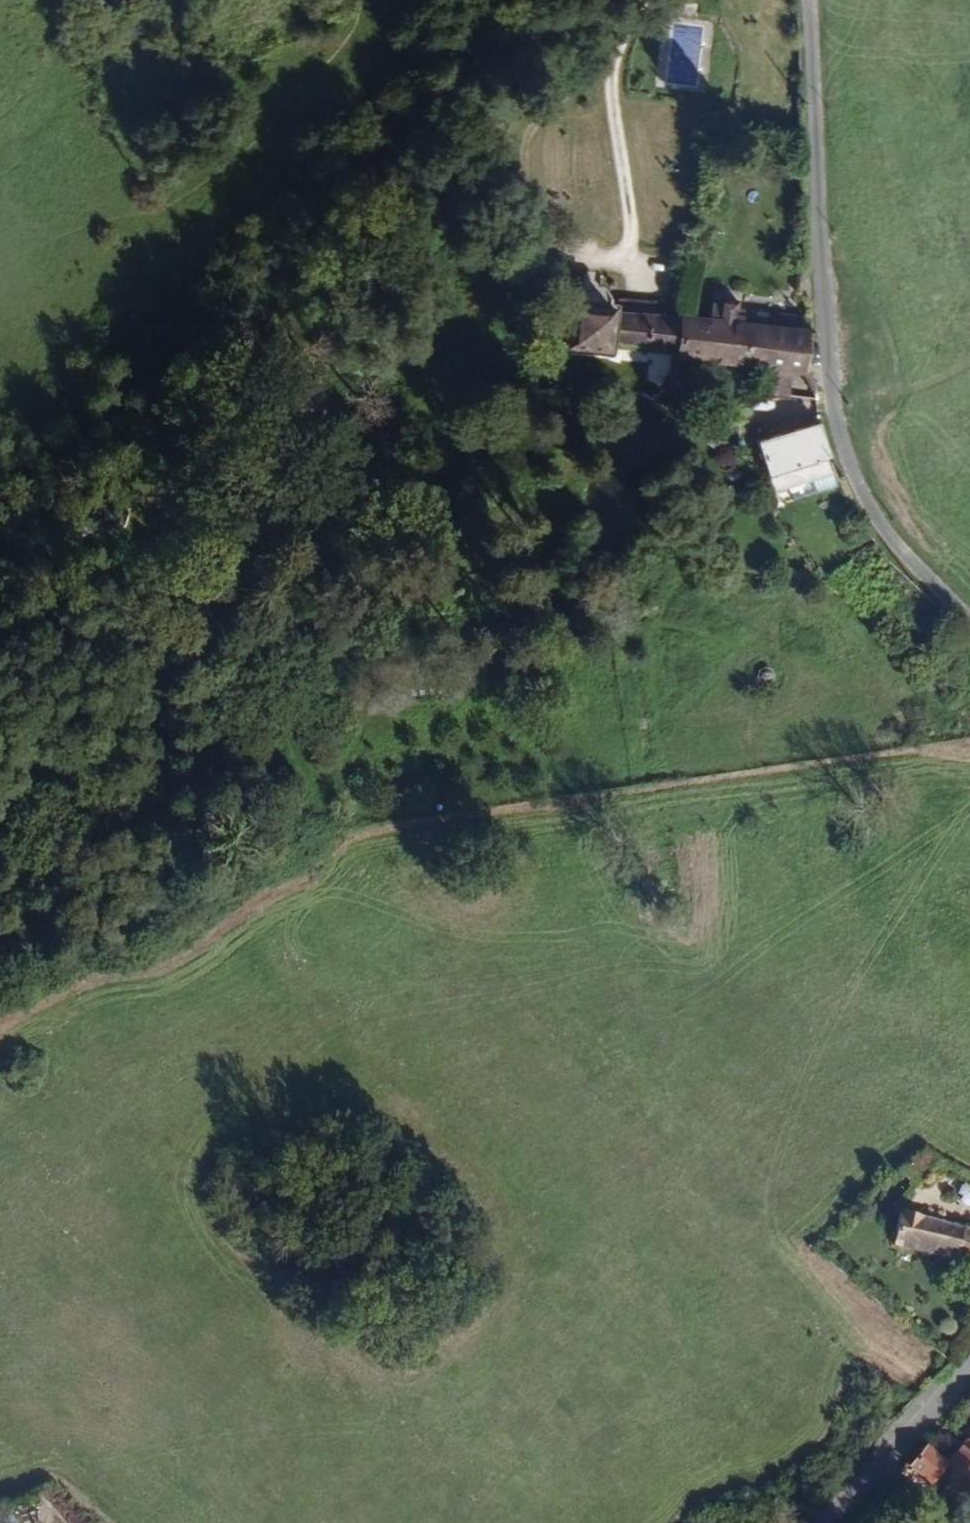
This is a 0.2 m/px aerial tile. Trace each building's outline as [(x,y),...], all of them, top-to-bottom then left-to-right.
[(659,360),(664,324),(601,318),(600,306),(598,299),(589,291),(589,283),(574,282),(572,292),(560,296),(553,312),(545,361),(597,363),(598,355),(659,360)] [(793,381),(797,340),(725,331),(728,309),(706,306),(703,329),(664,324),(659,360),(659,365),(793,381)] [(672,408),(680,390),(660,381),(652,399),(672,408)] [(820,480),(808,434),(745,450),(757,496),(820,480)] [(121,524),(125,513),(120,502),(109,499),(97,504),(94,516),(74,525),(79,536),(100,526),(110,529),(121,524)] [(762,687),(761,677),(754,673),(746,679),(747,688),(755,693),(762,687)] [(892,1217),(882,1251),(969,1276),(969,1239),(892,1217)] [(968,1391),(948,1413),(963,1429),(944,1449),(964,1474),(969,1467),(969,1393),(968,1391)] [(964,1474),(944,1449),(930,1460),(916,1446),(893,1469),(908,1487),(928,1470),(945,1488),(964,1474)] [(951,1517),(957,1522),(969,1522),(969,1501),(951,1517)]
